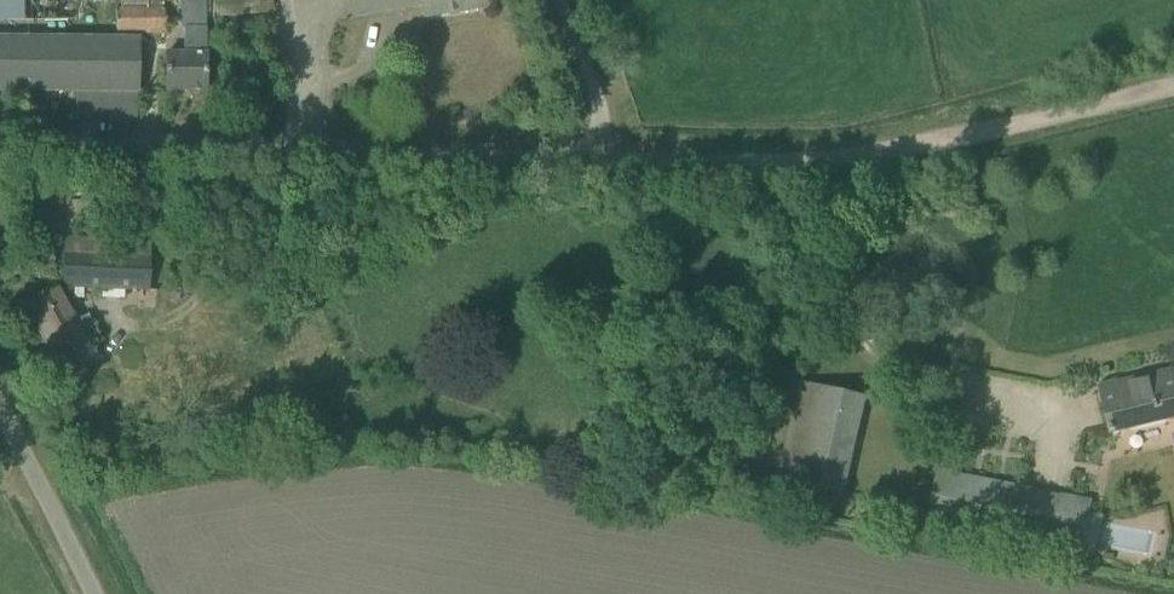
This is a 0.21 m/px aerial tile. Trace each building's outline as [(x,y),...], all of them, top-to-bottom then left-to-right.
[(28,20),(28,0),(0,0),(0,19),(28,20)] [(353,15),(399,7),(398,0),(350,0),(353,15)] [(401,7),(422,3),(424,17),(486,6),(485,0),(400,0),(401,7)] [(165,8),(147,8),(116,7),(115,30),(115,32),(165,33),(165,8)] [(166,90),(205,91),(205,53),(205,29),(185,29),(184,53),(166,53),(166,90)] [(33,90),(77,90),(136,90),(137,66),(137,39),(0,38),(0,89),(33,90)] [(63,286),(146,292),(149,241),(66,237),(63,286)] [(73,323),(56,288),(24,305),(64,379),(96,361),(88,346),(99,340),(86,316),(73,323)] [(1173,416),(1173,371),(1101,389),(1111,431),(1173,416)] [(802,383),(797,406),(782,480),(818,487),(842,493),(863,397),(802,383)] [(1090,501),(938,472),(928,522),(1081,550),(1090,501)]
